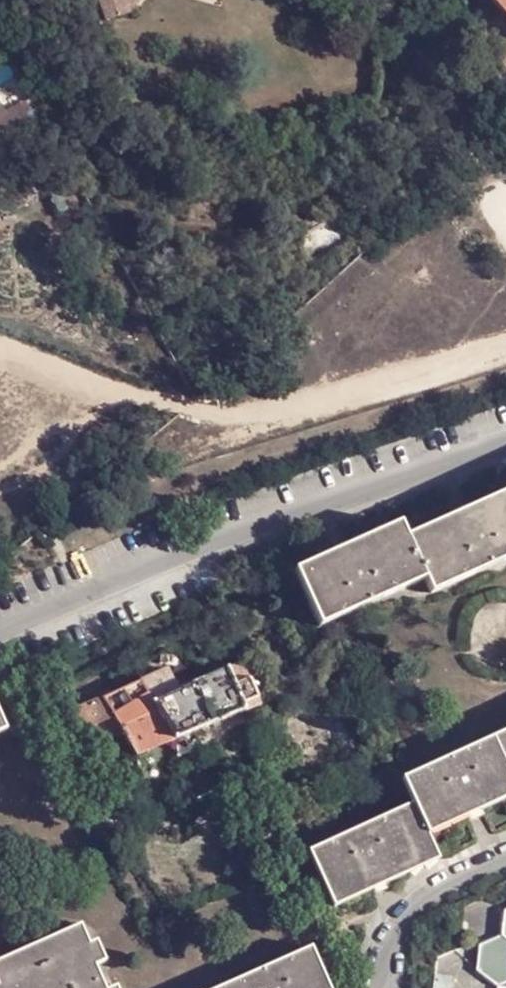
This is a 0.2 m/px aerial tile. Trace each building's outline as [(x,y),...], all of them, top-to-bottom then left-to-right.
[(111,21),(140,11),(136,0),(104,0),(111,21)] [(41,114),(32,97),(4,112),(0,106),(0,136),(41,114)] [(505,559),(505,493),(407,537),(426,578),(432,592),(505,559)] [(322,625),(426,578),(407,537),(400,523),(297,570),(322,625)] [(169,672),(102,700),(113,718),(137,754),(260,704),(242,664),(178,692),(169,672)] [(68,715),(79,733),(103,723),(113,718),(102,700),(68,715)] [(103,723),(79,733),(93,754),(113,743),(103,723)] [(429,834),(505,799),(505,732),(404,779),(414,802),(429,834)] [(439,859),(429,834),(414,802),(310,851),(335,906),(439,859)] [(95,966),(105,961),(96,942),(88,946),(80,926),(0,961),(0,987),(105,987),(95,966)] [(505,937),(483,946),(480,970),(499,986),(505,983),(505,931),(505,937)] [(311,947),(218,987),(330,987),(311,947)]
